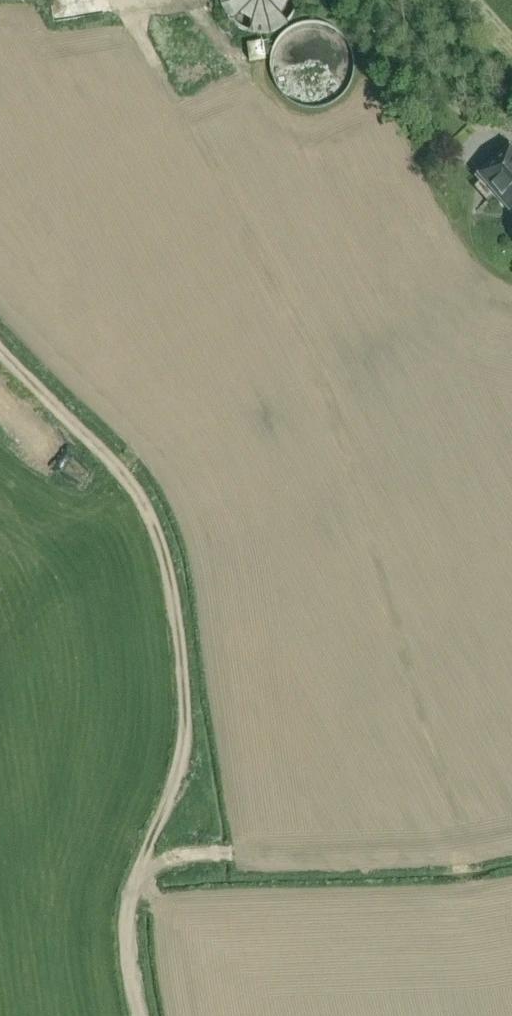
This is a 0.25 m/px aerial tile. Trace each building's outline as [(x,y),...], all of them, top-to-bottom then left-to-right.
[(296,9),(298,0),(223,0),(225,9),(230,18),(237,25),(246,30),(255,33),(266,33),(275,30),(284,25),(291,18),(296,9)] [(511,147),(477,178),(482,183),(475,189),(490,205),(496,199),(502,205),(497,209),(507,220),(511,216),(511,217),(511,149),(511,147)]
